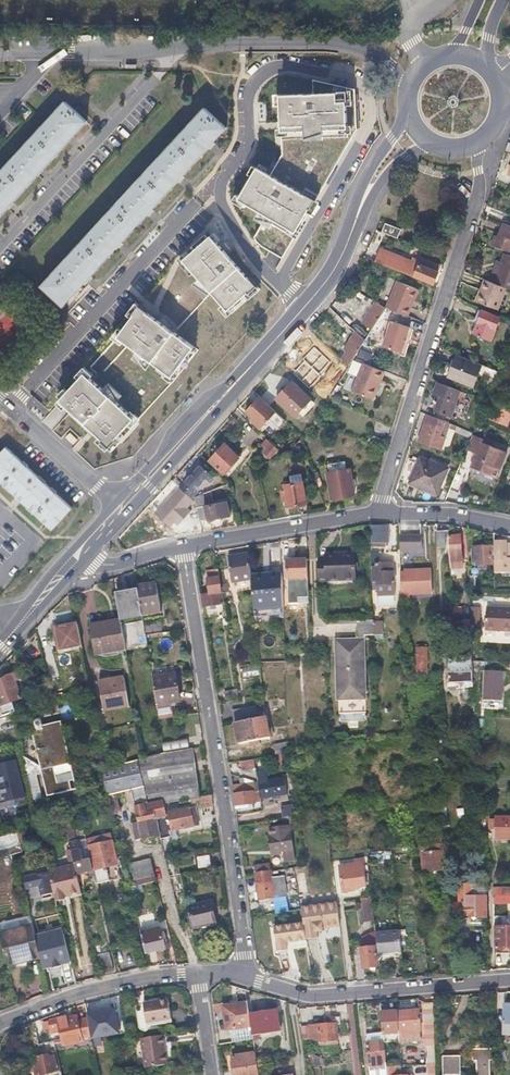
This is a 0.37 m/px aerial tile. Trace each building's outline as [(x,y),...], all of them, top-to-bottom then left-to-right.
[(261,245),(282,257),(355,128),(353,92),(334,84),(311,79),(312,93),(278,94),(281,154),(269,174),(256,167),(238,199),(266,215),(254,236),(257,242),(261,245)] [(65,104),(0,174),(0,215),(85,123),(65,104)] [(63,306),(225,129),(204,110),(43,287),(63,306)] [(254,217),(263,220),(266,215),(258,211),(254,217)] [(386,220),(382,228),(398,234),(401,226),(386,220)] [(504,223),(499,237),(495,235),(491,245),(509,252),(509,249),(509,226),(504,223)] [(210,235),(183,260),(228,310),(248,292),(249,293),(257,286),(250,278),(249,279),(210,235)] [(381,249),(376,260),(414,276),(414,274),(432,282),(437,271),(411,260),(410,262),(381,249)] [(492,284),(507,290),(509,291),(509,257),(507,255),(499,273),(497,273),(492,284)] [(212,292),(199,278),(193,283),(210,294),(212,292)] [(399,281),(386,308),(407,318),(420,290),(399,281)] [(477,303),(498,311),(507,290),(492,284),(486,281),(477,303)] [(361,324),(372,330),(383,307),(374,302),(361,324)] [(148,312),(140,305),(133,314),(134,315),(118,337),(173,377),(195,347),(175,333),(178,328),(164,316),(160,322),(147,313),(148,312)] [(346,322),(336,312),(331,318),(341,327),(346,322)] [(482,312),(473,334),(490,341),(499,319),(482,312)] [(41,325),(48,331),(58,320),(51,313),(41,325)] [(390,321),(383,347),(402,353),(409,327),(390,321)] [(343,360),(352,369),(367,340),(355,329),(345,348),(347,350),(343,360)] [(153,362),(138,351),(136,354),(148,369),(153,362)] [(484,363),(458,355),(451,379),(477,387),(484,363)] [(289,356),(285,361),(296,371),(300,366),(289,356)] [(386,370),(369,362),(356,389),(374,397),(380,385),(377,384),(381,377),(383,378),(386,370)] [(103,441),(111,448),(118,441),(117,440),(135,419),(85,374),(60,401),(104,440),(103,441)] [(299,411),(311,398),(292,380),(277,398),(295,415),(299,411)] [(461,389),(437,381),(433,393),(442,396),(437,411),(452,416),(461,389)] [(109,384),(103,390),(117,403),(119,401),(109,384)] [(494,387),(491,393),(505,399),(508,393),(494,387)] [(314,404),(311,398),(299,411),(303,415),(314,404)] [(247,415),(263,430),(278,413),(262,399),(247,415)] [(492,407),(486,421),(505,429),(509,421),(498,417),(500,411),(492,407)] [(456,430),(458,424),(427,414),(421,431),(419,438),(425,440),(447,447),(450,437),(444,435),(447,427),(456,430)] [(71,434),(67,438),(75,445),(79,441),(71,434)] [(470,439),(462,459),(471,463),(468,471),(494,482),(504,458),(478,447),(480,443),(470,439)] [(210,460),(224,473),(239,457),(226,444),(210,460)] [(266,453),(272,459),(281,451),(274,445),(266,453)] [(71,508),(6,448),(0,455),(0,482),(52,529),(71,508)] [(415,453),(404,479),(432,491),(443,463),(415,453)] [(329,463),(330,471),(346,468),(345,460),(329,463)] [(199,468),(183,486),(190,492),(206,475),(199,468)] [(327,472),(332,497),(355,493),(350,468),(346,468),(330,471),(327,472)] [(456,473),(448,493),(455,496),(463,475),(456,473)] [(284,485),(287,505),(307,502),(303,481),(284,485)] [(190,492),(183,486),(180,489),(191,500),(194,496),(190,492)] [(178,488),(154,515),(168,528),(173,522),(177,526),(189,512),(185,508),(192,501),(191,500),(180,489),(178,488)] [(195,508),(199,522),(227,515),(224,501),(195,508)] [(435,530),(436,546),(444,546),(443,529),(435,530)] [(418,533),(398,534),(398,549),(419,548),(418,533)] [(450,565),(462,564),(460,534),(448,535),(450,565)] [(506,557),(506,543),(506,540),(493,540),(493,544),(493,555),(493,572),(509,572),(509,557),(506,557)] [(472,545),(473,564),(491,564),(490,555),(493,555),(493,544),(472,545)] [(252,580),(251,575),(251,571),(248,547),(228,550),(232,583),(252,580)] [(357,550),(328,551),(328,555),(320,555),(322,580),(330,580),(330,578),(358,576),(357,550)] [(283,564),(283,570),(283,576),(287,576),(288,596),(288,601),(297,600),(297,595),(309,594),(307,557),(286,558),(286,564),(283,564)] [(205,569),(209,589),(200,590),(203,606),(211,604),(211,607),(216,606),(216,604),(223,603),(217,567),(216,567),(215,562),(208,564),(209,568),(205,569)] [(393,584),(393,578),(393,571),(387,571),(387,568),(389,568),(389,563),(371,564),(372,590),(376,590),(376,584),(393,584)] [(409,593),(432,592),(430,568),(407,570),(409,593)] [(270,575),(251,575),(252,580),(254,606),(282,605),(280,571),(269,571),(270,575)] [(137,584),(137,589),(141,614),(161,611),(156,581),(137,584)] [(141,614),(137,589),(115,594),(120,618),(122,618),(141,614)] [(485,604),(485,628),(509,628),(509,604),(485,604)] [(144,629),(143,622),(141,614),(122,618),(124,632),(129,631),(144,629)] [(120,618),(92,623),(97,650),(124,645),(120,618)] [(144,633),(162,631),(160,620),(143,622),(144,629),(144,633)] [(82,646),(78,624),(56,628),(61,650),(82,646)] [(144,629),(129,631),(130,639),(145,636),(144,633),(144,629)] [(363,639),(336,640),(338,694),(365,693),(363,639)] [(416,672),(427,671),(426,643),(415,644),(416,672)] [(97,654),(125,649),(124,645),(97,650),(97,654)] [(471,653),(459,654),(447,654),(449,678),(472,677),(471,653)] [(155,703),(167,701),(178,699),(174,671),(151,675),(155,703)] [(7,701),(18,698),(14,683),(20,681),(18,673),(0,678),(0,711),(10,709),(7,701)] [(102,706),(115,703),(128,701),(123,675),(97,680),(102,706)] [(225,698),(237,696),(236,688),(224,691),(225,698)] [(234,711),(236,722),(264,717),(262,706),(234,711)] [(461,723),(471,723),(470,714),(461,714),(461,723)] [(264,717),(236,722),(239,743),(269,737),(266,717),(264,717)] [(33,728),(30,728),(45,795),(75,788),(59,721),(41,725),(39,718),(31,720),(33,728)] [(187,738),(161,741),(163,752),(188,749),(187,738)] [(143,786),(144,791),(146,796),(157,793),(155,782),(168,779),(172,800),(196,796),(198,807),(213,806),(211,794),(199,796),(192,748),(188,749),(163,752),(136,759),(143,786)] [(115,792),(143,786),(136,759),(100,768),(107,794),(115,792)] [(258,772),(260,784),(262,797),(287,793),(284,776),(269,779),(267,770),(258,772)] [(235,804),(259,800),(257,791),(255,791),(246,792),(233,794),(235,804)] [(121,820),(115,792),(107,794),(114,822),(121,820)] [(135,805),(139,821),(142,837),(159,834),(156,817),(166,815),(163,801),(135,805)] [(185,826),(193,824),(191,814),(196,812),(195,805),(168,811),(172,829),(169,830),(172,839),(178,838),(177,834),(187,832),(185,826)] [(288,817),(295,816),(297,815),(295,806),(286,807),(288,817)] [(492,824),(492,829),(496,829),(496,838),(509,838),(509,817),(496,817),(496,819),(492,819),(492,824)] [(273,850),(273,852),(293,849),(289,832),(287,832),(285,825),(269,827),(270,835),(268,835),(270,850),(273,850)] [(421,837),(422,850),(444,848),(443,835),(421,837)] [(120,877),(111,839),(89,844),(95,869),(93,870),(96,883),(120,877)] [(77,840),(68,842),(70,851),(79,849),(77,840)] [(76,873),(93,869),(88,847),(79,849),(70,851),(73,863),(76,873)] [(422,850),(424,869),(445,867),(444,848),(422,850)] [(198,868),(204,867),(210,866),(208,855),(197,857),(198,868)] [(133,880),(154,875),(149,857),(129,862),(133,880)] [(305,863),(306,867),(313,866),(312,857),(305,858),(305,863)] [(354,886),(365,885),(361,858),(355,859),(356,864),(339,866),(342,889),(342,892),(354,890),(354,886)] [(73,863),(48,870),(55,899),(80,893),(76,873),(73,863)] [(307,872),(306,867),(305,863),(293,865),(295,873),(305,872),(307,872)] [(265,864),(254,865),(256,872),(266,871),(265,864)] [(36,876),(39,888),(49,885),(46,874),(45,874),(42,865),(21,869),(24,879),(36,876)] [(332,867),(335,889),(342,889),(339,866),(332,867)] [(266,871),(256,872),(254,873),(258,900),(287,895),(284,875),(272,878),(271,871),(266,871)] [(308,892),(305,872),(295,873),(298,893),(308,892)] [(129,886),(130,889),(131,893),(143,889),(142,883),(129,886)] [(486,929),(486,912),(486,896),(470,896),(470,884),(459,884),(459,901),(454,901),(455,916),(471,916),(471,929),(486,929)] [(494,896),(509,895),(509,888),(494,889),(494,896)] [(494,896),(494,904),(509,903),(509,895),(494,896)] [(360,908),(361,921),(373,920),(371,897),(361,899),(362,908),(360,908)] [(304,930),(305,939),(317,937),(316,932),(323,931),(323,928),(335,927),(331,902),(300,907),(304,930)] [(336,902),(331,902),(335,927),(339,926),(336,902)] [(192,933),(204,931),(216,928),(211,906),(187,911),(192,933)] [(39,956),(32,924),(0,932),(0,938),(7,964),(39,956)] [(145,953),(155,950),(165,948),(160,927),(140,932),(145,953)] [(506,950),(506,949),(509,949),(509,927),(495,927),(495,949),(497,949),(497,951),(506,951),(506,950)] [(305,939),(304,930),(275,935),(278,959),(288,957),(287,950),(307,947),(305,939)] [(374,947),(376,947),(374,932),(371,933),(360,938),(361,948),(359,948),(362,968),(376,967),(374,947)] [(198,962),(203,961),(207,959),(204,944),(195,946),(198,962)] [(100,973),(106,972),(112,970),(107,951),(95,954),(100,973)] [(142,1001),(144,1011),(146,1022),(170,1018),(167,998),(142,1001)] [(250,1025),(249,1015),(247,1002),(223,1006),(227,1029),(250,1025)] [(503,1004),(502,1036),(509,1037),(509,1004),(503,1004)] [(276,1010),(249,1015),(250,1025),(252,1035),(280,1030),(276,1010)] [(418,1010),(396,1011),(398,1033),(398,1038),(419,1037),(418,1010)] [(398,1033),(396,1011),(380,1012),(382,1033),(382,1035),(398,1033)] [(309,1042),(312,1042),(314,1041),(314,1045),(324,1044),(324,1050),(331,1049),(331,1043),(337,1042),(335,1025),(339,1024),(338,1017),(325,1019),(326,1025),(318,1026),(317,1016),(312,1016),(313,1026),(308,1026),(309,1042)] [(41,1022),(43,1028),(43,1030),(48,1029),(49,1032),(59,1030),(62,1045),(80,1042),(80,1039),(90,1037),(90,1033),(87,1019),(76,1021),(76,1019),(66,1021),(65,1017),(41,1022)] [(162,1033),(140,1036),(145,1067),(167,1064),(162,1033)] [(382,1033),(365,1034),(368,1074),(385,1074),(383,1043),(383,1042),(382,1035),(382,1033)] [(383,1043),(398,1042),(398,1038),(398,1033),(382,1035),(383,1042),(383,1043)] [(486,1073),(486,1060),(489,1060),(489,1049),(469,1050),(469,1061),(473,1061),(473,1074),(486,1074),(486,1073)] [(52,1051),(50,1051),(49,1054),(38,1056),(39,1058),(36,1059),(38,1068),(34,1068),(36,1074),(42,1074),(42,1073),(53,1071),(51,1065),(57,1064),(54,1050),(52,1051)] [(241,1056),(227,1059),(229,1074),(258,1074),(255,1054),(241,1056)] [(455,1074),(457,1074),(457,1055),(439,1055),(440,1074),(455,1074)]
